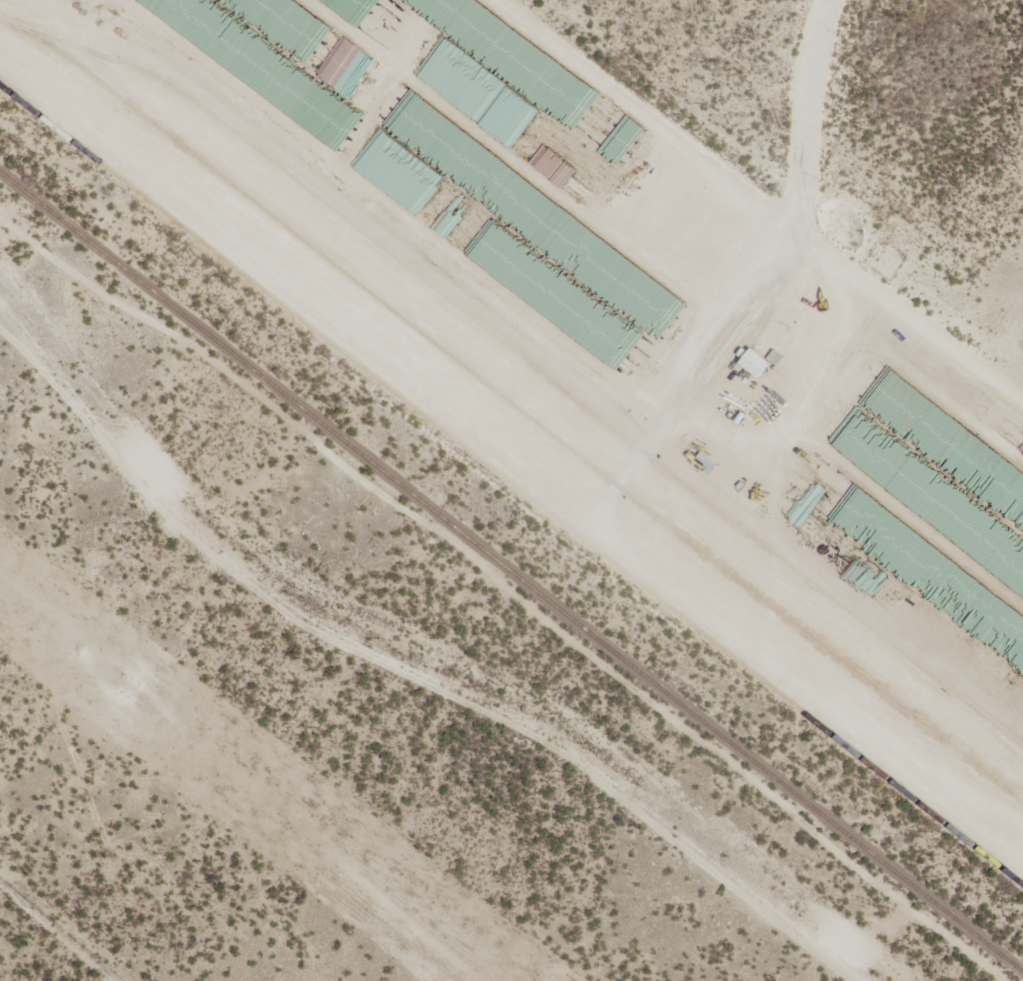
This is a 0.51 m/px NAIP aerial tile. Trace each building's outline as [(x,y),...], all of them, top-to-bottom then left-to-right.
[(345,58),(351,50),(357,55),(361,49),(345,37),(335,51),(345,58)] [(458,106),(465,96),(487,112),(503,90),(511,95),(515,90),(443,38),(415,76),(458,106)] [(626,113),(619,109),(605,129),(612,134),(626,113)] [(445,178),(380,130),(352,168),(417,216),(445,178)] [(576,168),(545,145),(531,165),(563,187),(576,168)] [(771,360),(757,350),(745,366),(766,380),(778,363),(783,356),(776,352),(771,360)] [(828,492),(820,486),(816,491),(812,488),(788,518),(799,528),(828,492)]
